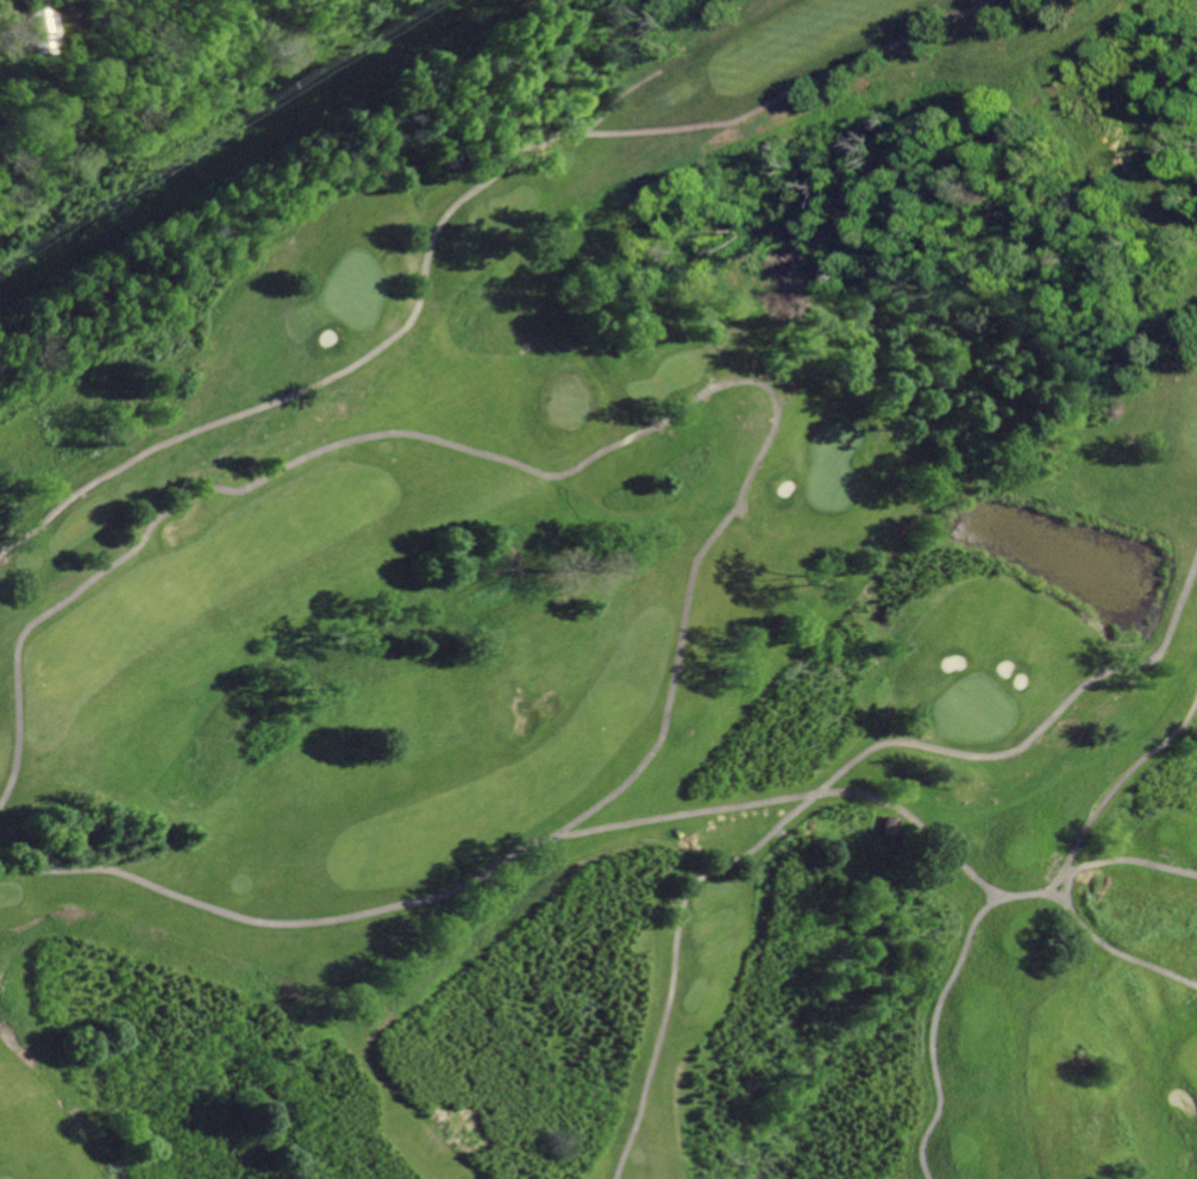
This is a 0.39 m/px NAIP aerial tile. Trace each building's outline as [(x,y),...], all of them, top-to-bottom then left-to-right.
[(61,12),(53,12),(53,4),(35,4),(36,51),(54,50),(53,42),(61,42),(61,12)] [(891,836),(895,818),(880,815),(877,833),(891,836)]
